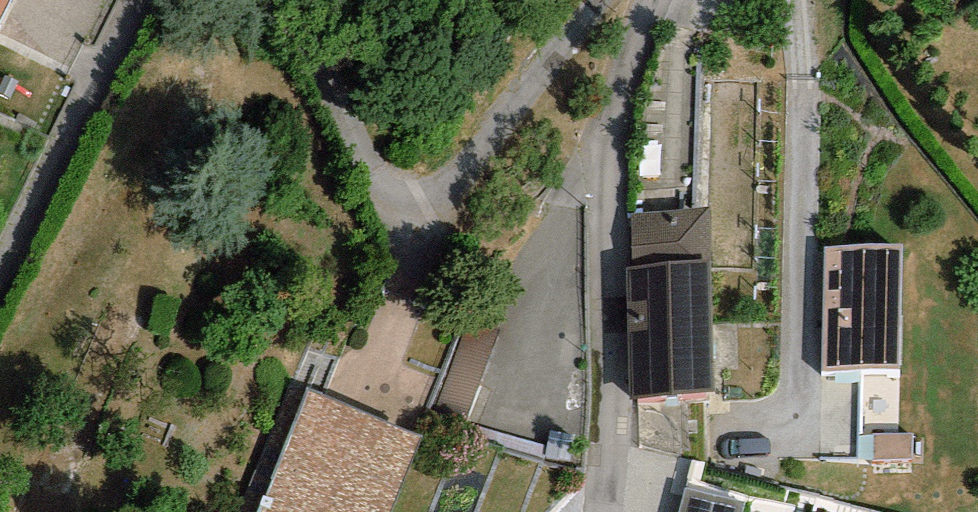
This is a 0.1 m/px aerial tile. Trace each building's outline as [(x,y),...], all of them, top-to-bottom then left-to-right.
[(12,0),(0,0),(0,25),(12,0)] [(709,211),(631,214),(633,266),(711,263),(709,211)] [(902,247),(823,247),(824,368),(903,368),(902,247)] [(633,266),(626,266),(630,395),(714,393),(711,263),(633,266)] [(306,389),(291,383),(238,511),(391,511),(422,436),(306,389)] [(685,487),(679,511),(742,511),(744,502),(685,487)]
